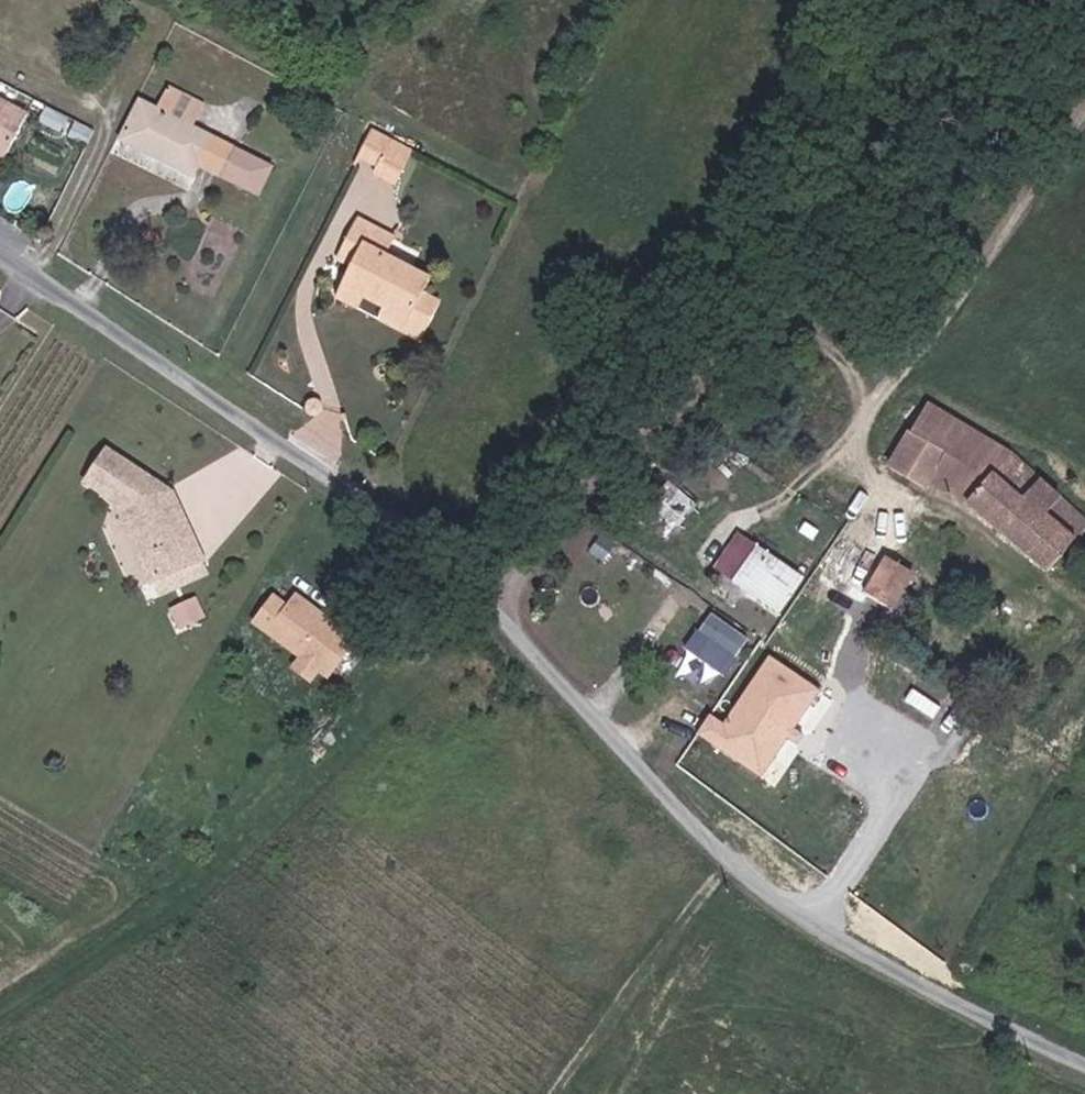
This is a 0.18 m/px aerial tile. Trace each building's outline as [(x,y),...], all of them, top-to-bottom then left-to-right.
[(5,155),(28,115),(0,98),(0,152),(5,155)] [(198,168),(209,143),(146,117),(130,155),(193,181),(198,168)] [(353,176),(397,193),(416,143),(372,126),(353,176)] [(235,154),(209,143),(198,168),(225,179),(235,154)] [(235,154),(225,179),(270,198),(280,173),(235,154)] [(443,283),(370,249),(348,295),(434,335),(448,305),(435,299),(443,283)] [(993,467),(916,421),(910,430),(897,420),(881,443),(932,479),(942,467),(974,496),(993,467)] [(150,512),(142,537),(150,553),(162,546),(177,575),(214,558),(180,485),(120,446),(98,482),(120,495),(150,512)] [(974,496),(1056,561),(1084,517),(1084,499),(1002,451),(993,467),(974,496)] [(120,495),(142,537),(150,512),(120,495)] [(784,610),(808,571),(740,529),(716,568),(784,610)] [(162,546),(150,553),(164,582),(177,575),(162,546)] [(876,580),(887,589),(901,596),(922,563),(898,547),(876,580)] [(850,577),(861,584),(878,556),(867,550),(850,577)] [(177,575),(164,582),(170,594),(220,570),(214,558),(177,575)] [(367,612),(306,576),(298,588),(284,579),(269,605),(318,634),(335,644),(344,650),(367,612)] [(170,605),(178,626),(206,616),(198,595),(170,605)] [(335,644),(318,634),(311,646),(328,656),(335,644)] [(700,734),(771,776),(825,684),(770,652),(730,720),(714,711),(700,734)]
